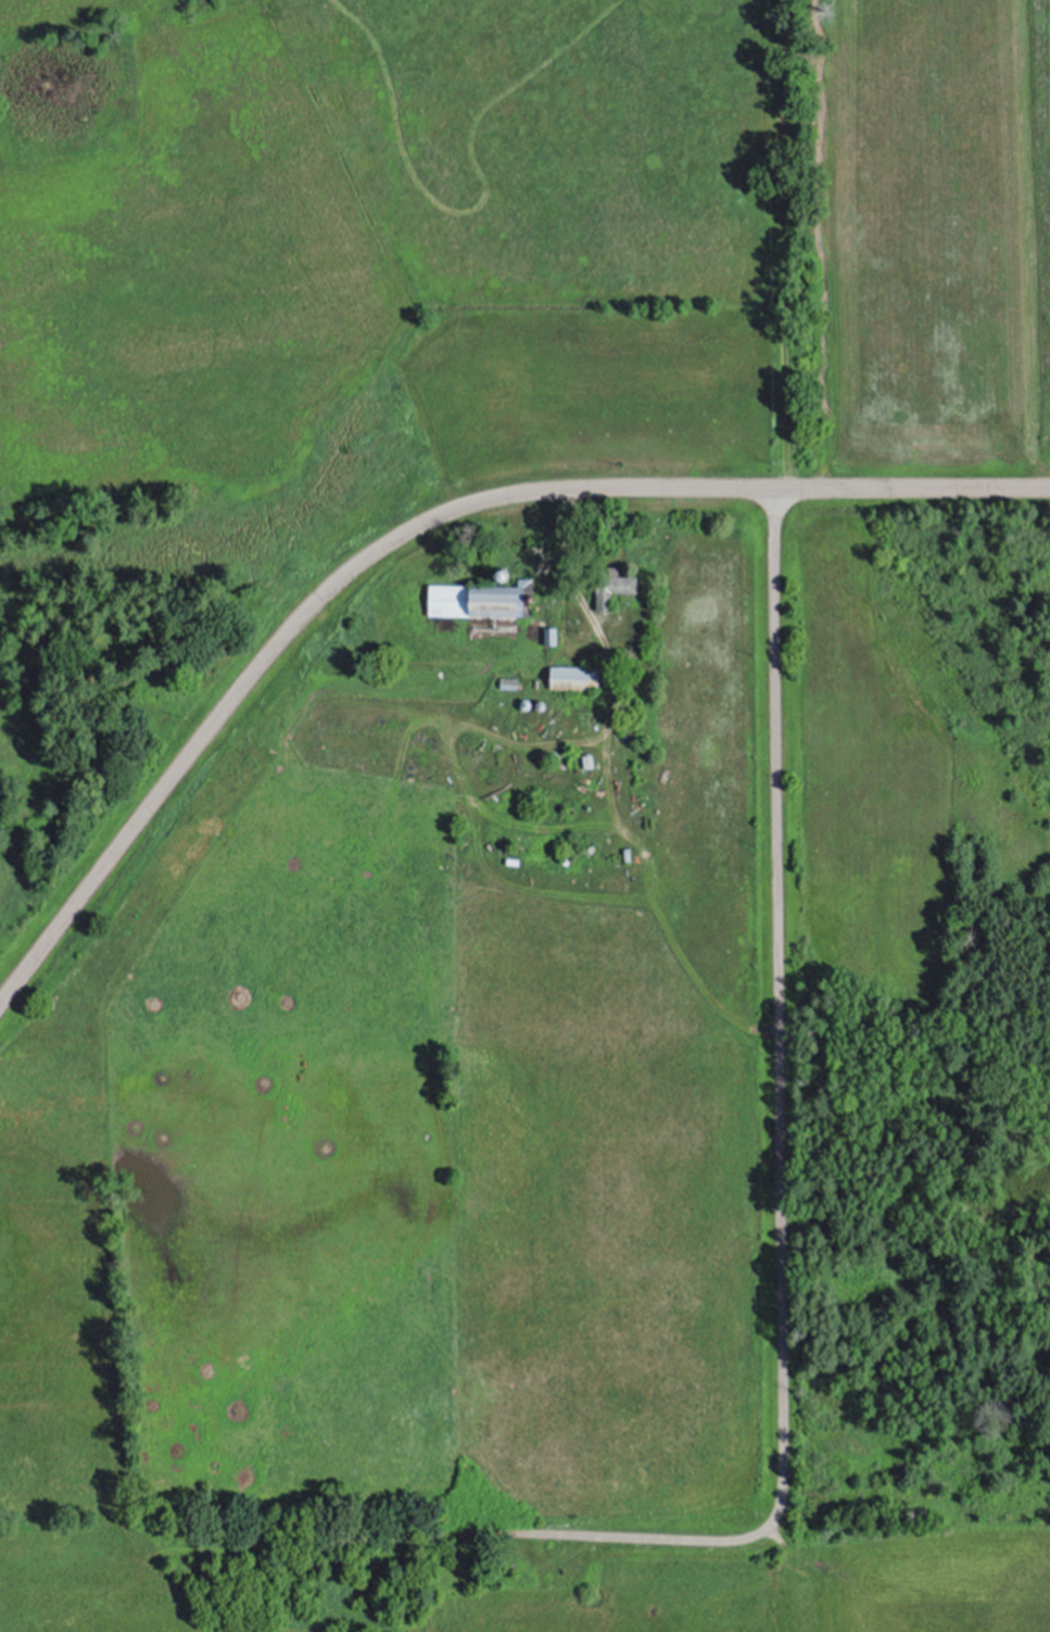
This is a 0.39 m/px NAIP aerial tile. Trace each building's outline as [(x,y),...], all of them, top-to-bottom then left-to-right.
[(594,577),(595,611),(612,611),(612,595),(637,595),(637,577),(618,577),(618,567),(602,568),(602,576),(594,577)] [(530,618),(530,585),(426,585),(426,618),(530,618)] [(547,690),(598,690),(598,668),(547,668),(547,690)]
